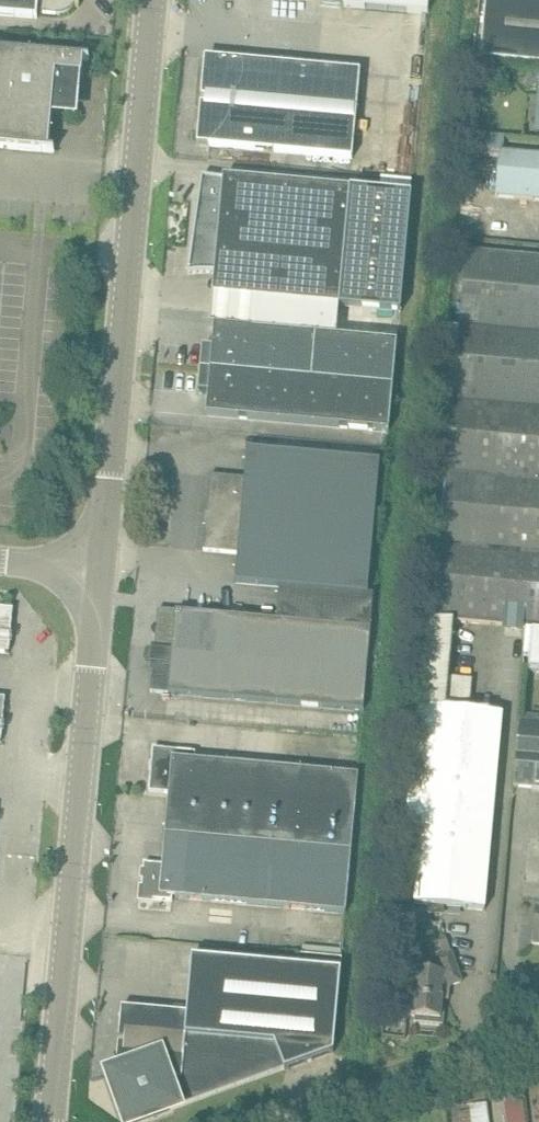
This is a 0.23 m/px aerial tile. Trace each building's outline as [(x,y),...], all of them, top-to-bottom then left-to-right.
[(16,16),(37,18),(38,13),(56,14),(61,14),(65,13),(69,11),(72,9),(75,5),(77,1),(77,0),(0,0),(0,15),(16,16)] [(344,5),(428,13),(429,0),(344,0),(344,5)] [(481,59),(538,64),(538,0),(486,0),(481,59)] [(49,151),(54,102),(58,102),(62,101),(66,99),(69,96),(72,92),(74,88),(75,84),(75,80),(75,75),(82,76),(84,59),(68,57),(0,51),(0,147),(49,151)] [(361,71),(239,60),(217,58),(217,59),(206,58),(205,77),(202,77),(201,96),(206,97),(205,105),(200,104),(198,124),(200,124),(199,143),(209,144),(209,145),(353,158),(361,71)] [(466,148),(502,151),(503,135),(467,132),(466,148)] [(538,200),(538,154),(502,151),(498,197),(538,200)] [(194,232),(189,268),(191,269),(191,267),(216,269),(216,273),(234,274),(232,296),(213,294),(213,295),(213,298),(232,300),(230,321),(211,320),(210,326),(215,326),(237,328),(256,330),(337,337),(340,307),(400,312),(411,194),(351,189),(265,181),(243,179),(243,181),(225,179),(224,183),(204,181),(203,200),(196,200),(194,220),(201,220),(200,233),(194,232)] [(454,400),(538,408),(538,257),(468,250),(454,400)] [(202,351),(201,369),(393,387),(397,342),(337,337),(256,330),(237,328),(215,326),(213,348),(207,347),(206,351),(202,351)] [(201,369),(199,388),(203,389),(202,393),(209,393),(207,415),(229,417),(389,431),(393,387),(201,369)] [(532,628),(538,629),(538,408),(454,400),(435,619),(453,621),(532,628)] [(204,550),(238,553),(236,582),(281,586),(278,619),(370,626),(373,594),(368,594),(380,461),(248,449),(245,478),(210,475),(204,550)] [(9,653),(14,608),(0,607),(0,652),(9,653)] [(370,626),(278,619),(158,609),(155,645),(160,646),(160,649),(152,648),(151,663),(159,663),(158,667),(153,666),(151,692),(363,709),(370,626)] [(453,621),(435,619),(424,618),(410,773),(426,775),(415,903),(429,904),(428,913),(441,914),(445,911),(445,906),(485,909),(502,715),(445,710),(453,621)] [(532,628),(529,672),(538,673),(538,629),(532,628)] [(520,724),(514,786),(538,789),(538,726),(520,724)] [(346,912),(359,774),(195,759),(196,752),(154,748),(150,791),(169,792),(163,864),(144,863),(141,898),(172,901),(173,897),(346,912)] [(445,1007),(442,1006),(443,988),(462,982),(452,953),(438,958),(437,972),(409,970),(405,1015),(416,1016),(415,1022),(443,1024),(445,1007)] [(322,956),(301,954),(299,967),(193,958),(188,1012),(122,1007),(120,1030),(125,1030),(123,1050),(118,1050),(116,1072),(110,1074),(127,1121),(135,1121),(285,1068),(285,1069),(333,1052),(342,958),(322,956)] [(523,1101),(503,1101),(503,1121),(523,1121),(523,1101)] [(488,1104),(458,1105),(459,1121),(488,1121),(488,1104)]
